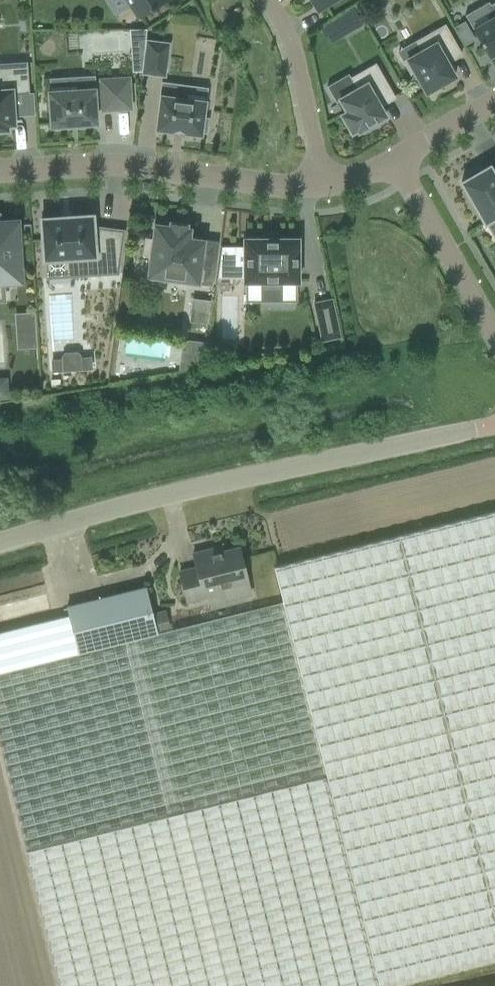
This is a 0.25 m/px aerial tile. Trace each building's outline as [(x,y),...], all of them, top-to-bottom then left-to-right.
[(108,1),(114,12),(126,4),(123,0),(110,0),(108,1)] [(139,17),(166,0),(129,0),(139,17)] [(318,8),(331,0),(313,0),(318,8)] [(465,15),(473,29),(489,56),(494,53),(494,2),(491,4),(489,1),(465,15)] [(343,15),(352,31),(364,24),(354,8),(343,15)] [(454,27),(465,46),(476,39),(465,21),(454,27)] [(414,78),(417,76),(427,92),(455,76),(448,62),(462,54),(445,25),(416,41),(421,51),(404,60),(414,78)] [(144,70),(143,72),(165,75),(169,43),(148,41),(145,58),(144,70)] [(145,58),(132,59),(133,71),(144,70),(145,58)] [(8,129),(8,125),(15,124),(14,116),(13,94),(30,93),(28,62),(0,63),(0,130),(8,129)] [(349,74),(327,86),(336,103),(341,100),(347,111),(341,114),(352,132),(357,129),(359,131),(363,129),(365,132),(377,125),(375,122),(386,116),(381,106),(396,97),(377,63),(371,67),(351,78),(349,74)] [(131,108),(129,77),(101,79),(101,81),(94,81),(94,77),(75,78),(76,90),(50,92),(52,125),(69,124),(69,126),(80,125),(80,123),(97,122),(96,109),(103,109),(103,110),(131,108)] [(161,95),(157,128),(173,130),(173,132),(175,132),(175,130),(183,131),(182,133),(184,134),(184,132),(201,134),(201,132),(207,132),(209,118),(203,117),(205,101),(180,97),(182,85),(163,83),(161,95)] [(462,182),(485,223),(486,222),(494,236),(494,174),(492,169),(490,165),(489,166),(488,166),(483,169),(479,172),(477,169),(464,176),(466,179),(462,182)] [(44,218),(42,218),(42,220),(45,257),(45,258),(45,259),(46,259),(47,278),(70,277),(118,273),(124,230),(99,227),(98,235),(94,235),(92,217),(93,217),(93,215),(91,215),(91,216),(74,217),(74,216),(72,216),(72,217),(63,217),(61,217),(61,218),(44,219),(44,218)] [(1,277),(1,282),(21,281),(20,261),(18,261),(16,241),(18,241),(17,221),(0,222),(0,277),(1,277)] [(146,238),(144,255),(151,256),(151,259),(165,261),(163,278),(167,278),(199,282),(203,250),(204,240),(189,238),(191,229),(187,228),(187,224),(171,222),(170,226),(155,224),(153,239),(146,238)] [(279,291),(279,282),(299,282),(299,237),(279,237),(264,237),(244,237),(244,282),(262,282),(262,291),(279,291)] [(193,298),(190,321),(207,323),(210,300),(193,298)] [(314,302),(322,340),(340,337),(332,299),(314,302)] [(35,312),(14,313),(17,349),(37,347),(35,312)] [(187,340),(184,369),(201,366),(204,342),(187,340)] [(93,369),(92,357),(81,357),(81,355),(77,351),(65,352),(62,356),(62,358),(52,359),(52,371),(93,369)] [(0,376),(0,398),(9,397),(8,376),(0,376)] [(274,567),(282,602),(170,630),(166,609),(152,612),(145,586),(67,606),(69,614),(0,632),(0,744),(61,985),(388,985),(494,959),(494,511),(274,567)] [(251,596),(248,581),(239,547),(212,554),(211,549),(193,553),(197,567),(180,571),(187,601),(218,594),(218,589),(221,588),(222,593),(224,603),(251,596)] [(2,620),(45,608),(41,596),(0,608),(0,614),(2,620)]
